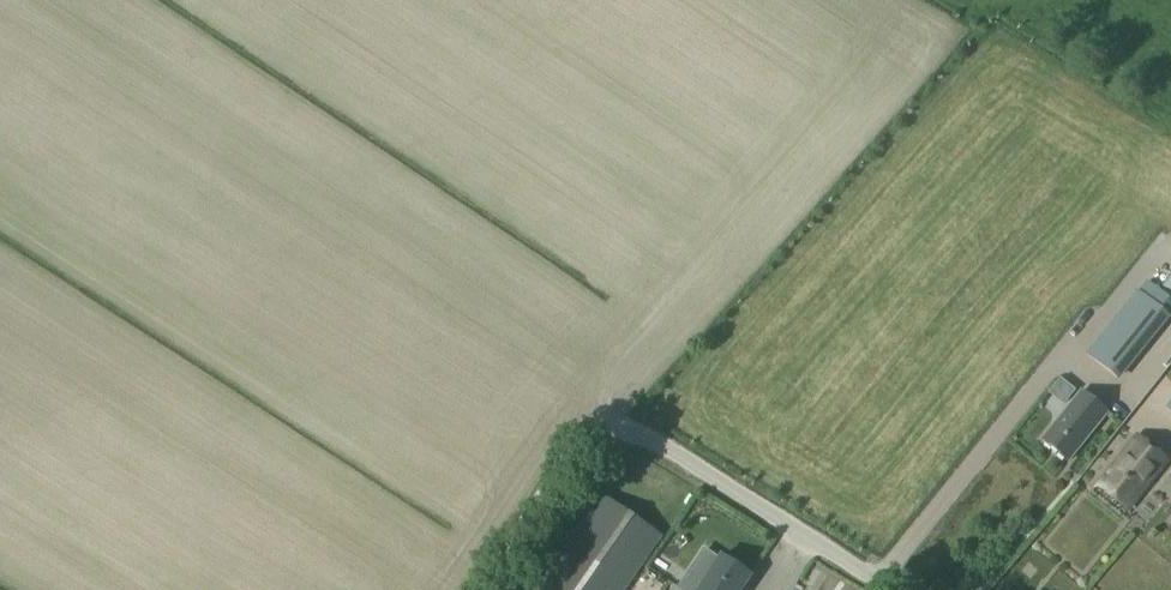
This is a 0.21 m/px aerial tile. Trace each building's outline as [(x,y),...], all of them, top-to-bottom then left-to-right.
[(1136,294),(1084,358),(1114,382),(1165,318),(1136,294)] [(1064,404),(1076,391),(1062,380),(1051,393),(1064,404)] [(1081,393),(1042,443),(1069,464),(1108,415),(1081,393)] [(1137,438),(1097,487),(1128,512),(1167,463),(1137,438)] [(543,583),(554,589),(629,589),(664,539),(602,497),(543,583)] [(751,579),(723,559),(701,589),(744,589),(751,579)]
